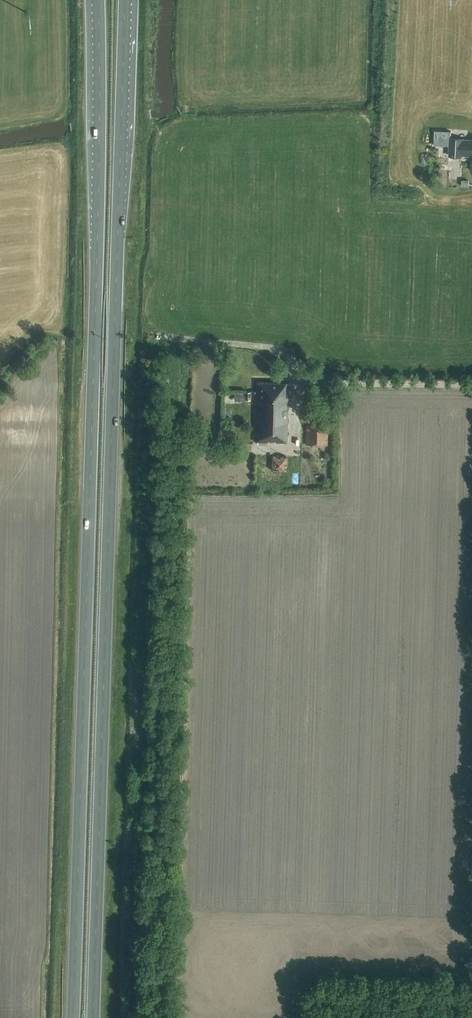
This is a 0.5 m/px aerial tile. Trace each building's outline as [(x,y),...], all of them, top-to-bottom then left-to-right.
[(450,139),(450,138),(451,138),(451,131),(434,131),(434,145),(438,145),(438,139),(450,139)] [(449,156),(462,156),(462,155),(471,156),(471,170),(471,140),(462,140),(463,138),(450,138),(449,156)] [(256,383),(255,442),(287,443),(288,384),(256,383)] [(306,445),(327,445),(328,445),(328,426),(306,426),(306,445)] [(274,469),(288,469),(288,455),(274,454),(274,469)]
